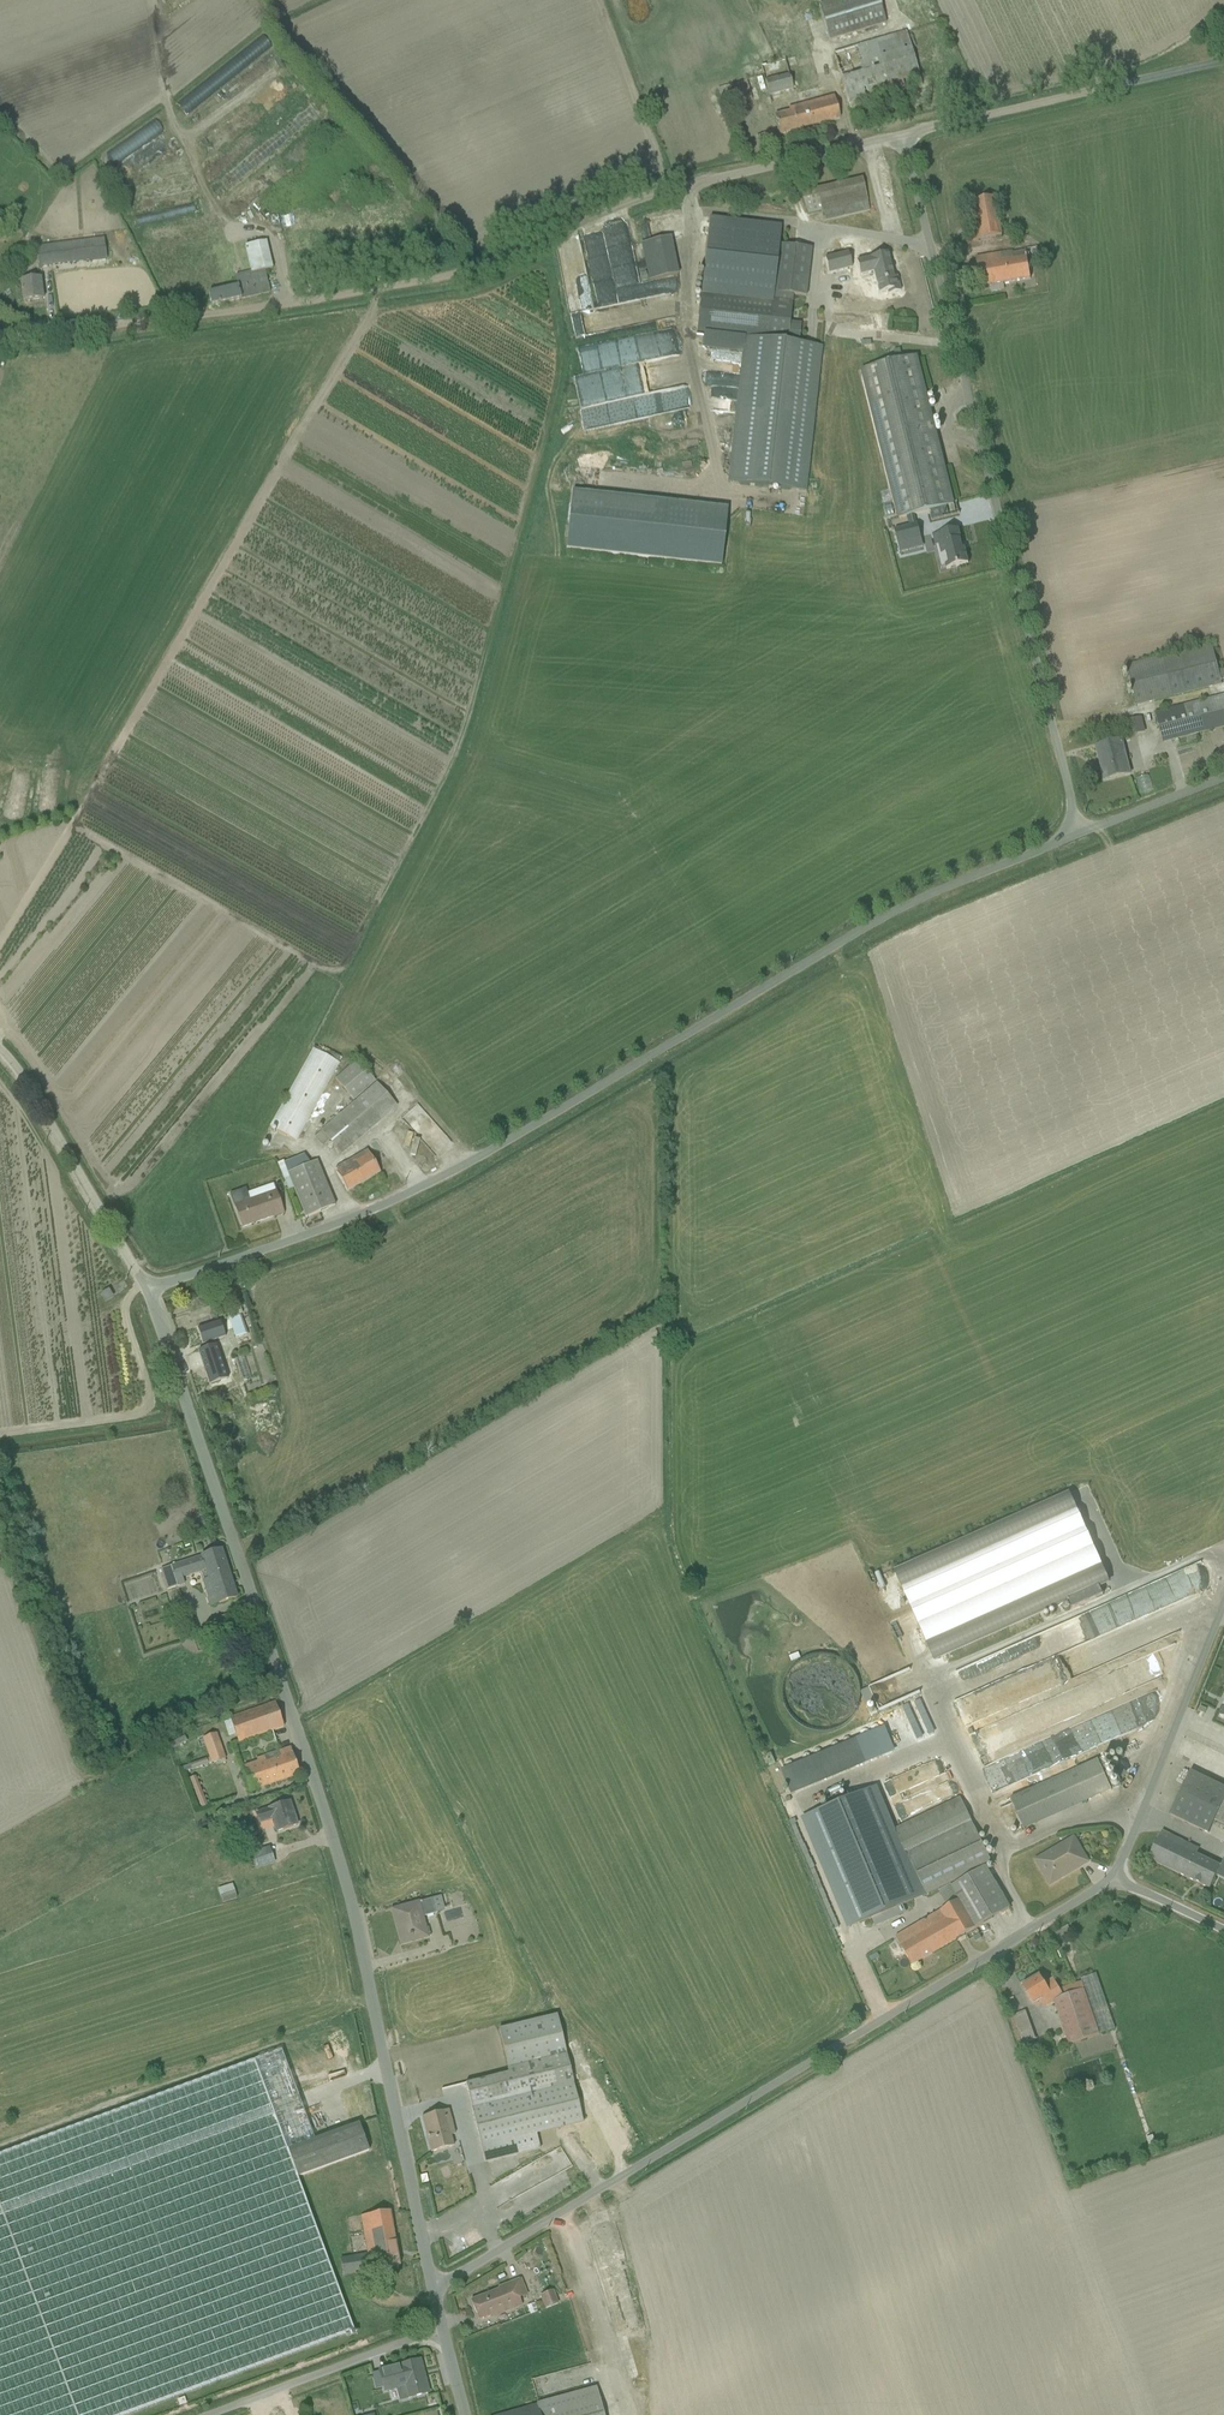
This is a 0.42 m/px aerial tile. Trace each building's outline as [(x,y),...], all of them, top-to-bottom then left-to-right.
[(878,0),(833,0),(818,4),(830,40),(885,24),(878,0)] [(833,55),(846,98),(850,109),(923,87),(919,76),(906,32),(833,55)] [(788,75),(765,82),(769,96),(793,90),(788,75)] [(840,119),(834,97),(789,109),(789,112),(775,116),(780,135),(840,119)] [(163,127),(112,156),(117,165),(168,136),(163,127)] [(765,134),(756,138),(761,152),(770,148),(765,134)] [(823,224),(870,211),(862,179),(800,195),(805,216),(820,212),(823,224)] [(996,198),(965,203),(972,243),(1003,238),(996,198)] [(736,210),(710,207),(696,336),(704,337),(702,349),(741,353),(727,485),(806,493),(822,348),(797,345),(799,325),(787,323),(791,293),(807,295),(812,249),(796,247),(799,223),(735,216),(736,210)] [(640,223),(643,240),(657,237),(654,220),(640,223)] [(677,276),(668,239),(641,245),(649,282),(677,276)] [(83,243),(36,248),(37,256),(38,268),(85,262),(85,263),(97,262),(94,240),(83,241),(83,243)] [(208,293),(211,306),(270,293),(265,271),(272,269),(266,242),(245,247),(251,273),(235,277),(238,287),(208,293)] [(982,287),(1031,280),(1027,252),(978,260),(982,287)] [(858,324),(860,309),(878,311),(883,258),(825,253),(823,281),(863,285),(862,298),(836,295),(833,321),(858,324)] [(192,267),(181,270),(184,283),(195,281),(192,267)] [(22,281),(23,290),(24,302),(42,300),(40,279),(22,281)] [(653,293),(651,284),(635,288),(638,296),(653,293)] [(673,297),(616,307),(618,319),(617,319),(619,331),(677,321),(673,297)] [(579,380),(585,411),(622,405),(616,369),(662,361),(658,340),(583,353),(588,379),(579,380)] [(946,506),(955,504),(918,358),(862,372),(899,518),(931,510),(934,521),(948,518),(946,506)] [(567,551),(721,568),(727,513),(573,496),(567,551)] [(922,547),(917,525),(895,531),(900,552),(922,547)] [(958,529),(932,537),(941,570),(968,563),(958,529)] [(1223,686),(1222,682),(1223,681),(1223,672),(1218,674),(1211,645),(1127,667),(1137,708),(1223,686)] [(1161,744),(1223,728),(1223,696),(1154,714),(1161,744)] [(1143,720),(1125,723),(1127,737),(1145,733),(1143,720)] [(1103,781),(1129,776),(1122,742),(1096,748),(1103,781)] [(1147,798),(1159,794),(1153,777),(1140,782),(1147,798)] [(314,1051),(279,1133),(306,1145),(341,1063),(314,1051)] [(347,1159),(403,1110),(362,1063),(339,1083),(359,1105),(319,1140),(327,1150),(334,1144),(347,1159)] [(350,1194),(386,1179),(375,1153),(340,1168),(350,1194)] [(339,1211),(325,1163),(313,1167),(311,1158),(284,1166),(292,1195),(300,1192),(309,1220),(339,1211)] [(239,1228),(282,1215),(273,1184),(229,1197),(239,1228)] [(118,1292),(106,1294),(109,1305),(120,1302),(118,1292)] [(195,1355),(218,1348),(212,1328),(189,1335),(195,1355)] [(1112,1584),(1069,1490),(893,1571),(936,1663),(1069,1601),(1073,1610),(1103,1596),(1100,1590),(1112,1584)] [(208,1606),(235,1598),(218,1548),(168,1564),(174,1582),(198,1574),(208,1606)] [(235,1742),(280,1727),(272,1703),(227,1718),(235,1742)] [(867,1763),(857,1740),(784,1770),(794,1794),(867,1763)] [(255,1794),(306,1781),(298,1750),(260,1760),(262,1765),(248,1768),(255,1794)] [(1112,1792),(1098,1760),(1010,1800),(1025,1832),(1112,1792)] [(1191,1773),(1170,1817),(1208,1835),(1214,1822),(1223,1827),(1223,1788),(1191,1773)] [(849,1926),(990,1863),(961,1799),(896,1829),(877,1786),(800,1820),(849,1926)] [(274,1832),(295,1826),(288,1802),(250,1813),(254,1826),(271,1821),(274,1832)] [(1210,1891),(1217,1876),(1223,1879),(1223,1860),(1220,1868),(1196,1857),(1199,1850),(1162,1833),(1148,1862),(1210,1891)] [(1048,1888),(1088,1864),(1072,1838),(1032,1862),(1048,1888)] [(256,1854),(258,1862),(277,1858),(276,1851),(256,1854)] [(261,1872),(280,1867),(278,1858),(259,1864),(261,1872)] [(914,1965),(1010,1908),(988,1870),(939,1892),(944,1905),(955,1903),(897,1939),(914,1965)] [(234,1896),(237,1902),(243,1900),(238,1886),(222,1893),(225,1900),(234,1896)] [(455,1895),(456,1909),(469,1908),(467,1894),(455,1895)] [(398,1946),(426,1939),(417,1903),(388,1911),(398,1946)] [(1068,2045),(1117,2031),(1097,1975),(1061,1992),(1054,1980),(1044,1986),(1038,1978),(1025,1987),(1035,2005),(1043,2001),(1048,2009),(1054,2005),(1068,2045)] [(1018,2019),(1029,2046),(1041,2041),(1030,2014),(1018,2019)] [(544,2136),(588,2127),(564,2017),(477,2036),(475,2026),(461,2029),(461,2031),(404,2043),(418,2109),(452,2102),(461,2142),(483,2138),(489,2165),(548,2152),(544,2136)] [(353,2332),(296,2177),(253,2059),(0,2151),(0,2414),(125,2414),(353,2332)] [(427,2155),(453,2148),(445,2112),(418,2118),(427,2155)] [(457,2182),(448,2182),(448,2192),(458,2191),(457,2182)] [(340,2276),(396,2267),(387,2212),(357,2217),(363,2253),(337,2258),(340,2276)] [(528,2302),(519,2279),(467,2300),(477,2323),(528,2302)] [(561,2294),(546,2296),(548,2311),(563,2309),(561,2294)] [(405,2401),(427,2396),(418,2361),(374,2371),(380,2393),(401,2388),(405,2401)] [(603,2391),(497,2414),(609,2414),(603,2391)]
